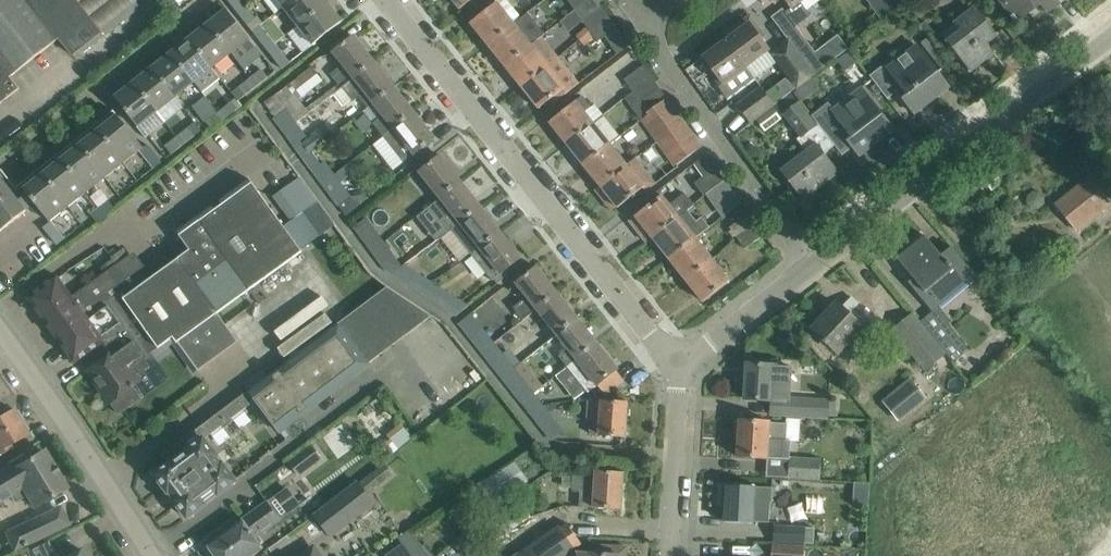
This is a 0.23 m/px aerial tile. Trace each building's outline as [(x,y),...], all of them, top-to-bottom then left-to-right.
[(19,89),(10,77),(59,38),(72,55),(137,3),(135,0),(0,0),(0,104),(19,89)] [(238,13),(245,7),(240,0),(227,0),(238,13)] [(283,7),(297,26),(327,2),(325,0),(292,0),(283,7)] [(460,9),(471,0),(452,0),(460,9)] [(470,23),(488,45),(521,18),(507,0),(495,0),(497,2),(487,10),(470,23)] [(590,32),(609,19),(596,0),(588,0),(574,10),(560,21),(568,32),(582,21),(590,32)] [(574,10),(588,0),(567,0),(574,10)] [(791,8),(785,12),(795,27),(810,17),(800,2),(803,0),(785,0),(791,8)] [(884,0),(866,0),(883,23),(895,14),(884,0)] [(905,6),(901,0),(884,0),(895,14),(905,6)] [(1055,0),(997,0),(1015,23),(1028,12),(1035,21),(1058,4),(1055,0)] [(297,57),(325,35),(342,21),(327,2),(297,26),(305,36),(290,48),(297,57)] [(254,19),(245,7),(238,13),(247,25),(254,19)] [(958,32),(946,41),(947,42),(956,54),(970,71),(994,53),(984,40),(989,37),(991,39),(997,35),(983,18),(975,8),(952,25),(958,32)] [(226,9),(207,25),(230,54),(241,46),(247,54),(256,47),(249,39),(239,26),(226,9)] [(521,18),(488,45),(504,66),(530,45),(541,37),(544,34),(527,14),(521,18)] [(734,34),(726,40),(745,66),(766,51),(768,49),(761,40),(761,39),(764,37),(749,16),(731,30),(734,34)] [(616,28),(609,19),(590,32),(597,42),(616,28)] [(212,68),(230,54),(207,25),(189,39),(212,68)] [(266,50),(274,44),(265,32),(258,39),(266,50)] [(354,36),(337,50),(333,53),(342,64),(334,71),(345,85),(342,87),(374,62),(354,36)] [(521,87),(558,58),(541,37),(530,45),(531,45),(504,66),(521,87)] [(189,39),(170,54),(193,83),(201,93),(219,78),(212,68),(189,39)] [(790,39),(771,55),(796,90),(817,73),(799,51),(790,39)] [(745,66),(726,40),(703,57),(722,83),(719,86),(728,99),(755,79),(745,66)] [(799,51),(817,73),(827,66),(809,43),(799,51)] [(289,63),(289,62),(274,44),(266,50),(282,69),(289,63)] [(897,91),(901,97),(914,114),(949,87),(917,46),(888,68),(881,66),(869,75),(887,98),(897,91)] [(837,57),(845,67),(856,58),(848,48),(837,57)] [(175,98),(193,83),(170,54),(152,68),(175,98)] [(558,58),(521,87),(538,109),(551,99),(554,103),(578,84),(558,58)] [(367,108),(373,103),(394,87),(374,62),(342,87),(353,102),(359,97),(367,108)] [(269,64),(250,79),(256,87),(275,72),(269,64)] [(652,78),(643,66),(624,80),(632,91),(652,78)] [(284,131),(296,123),(343,86),(340,83),(306,109),(299,100),(316,86),(319,76),(310,67),(263,103),(284,131)] [(157,112),(175,98),(152,68),(133,83),(157,112)] [(626,96),(641,117),(666,99),(652,78),(632,91),(626,96)] [(256,87),(250,79),(238,88),(245,96),(256,87)] [(138,127),(157,112),(133,83),(114,98),(138,127)] [(367,108),(363,111),(373,123),(383,137),(414,112),(394,87),(373,103),(367,108)] [(749,122),(753,119),(773,104),(760,87),(736,104),(749,122)] [(827,102),(812,113),(819,122),(817,123),(823,131),(842,155),(843,154),(842,153),(852,146),(859,156),(884,138),(869,119),(879,111),(866,94),(861,87),(832,109),(827,102)] [(806,151),(797,158),(780,171),(803,200),(839,172),(824,154),(834,146),(817,123),(819,122),(812,113),(794,90),(777,102),(785,112),(782,114),(799,137),(797,139),(806,151)] [(582,96),(566,109),(549,122),(566,144),(593,123),(582,110),(589,105),(582,96)] [(641,117),(658,141),(683,123),(666,99),(641,117)] [(223,121),(235,111),(228,103),(226,104),(223,100),(214,108),(216,111),(216,112),(223,121)] [(774,105),(754,120),(763,132),(783,117),(774,105)] [(142,147),(113,111),(20,185),(48,221),(142,147)] [(223,121),(216,112),(204,121),(211,130),(223,121)] [(414,154),(417,151),(435,138),(414,112),(383,137),(403,162),(414,154)] [(305,136),(296,123),(284,131),(303,157),(312,151),(336,134),(327,122),(310,135),(312,136),(302,143),(300,140),(305,136)] [(593,123),(566,144),(583,165),(609,144),(593,123)] [(675,166),(677,164),(701,148),(683,123),(658,141),(675,166)] [(183,146),(194,137),(188,129),(176,138),(183,146)] [(165,147),(171,154),(171,155),(183,146),(176,138),(165,147)] [(139,151),(146,160),(155,153),(148,144),(139,151)] [(609,144),(583,165),(599,186),(600,186),(626,166),(609,144)] [(334,175),(325,162),(322,164),(312,151),(303,157),(323,184),(334,175)] [(155,153),(146,160),(153,169),(161,162),(155,153)] [(705,194),(725,181),(707,155),(694,164),(703,177),(694,184),(703,196),(705,194)] [(423,169),(420,172),(440,198),(461,182),(440,156),(423,169)] [(645,191),(655,184),(635,158),(626,166),(600,186),(599,186),(594,190),(605,204),(610,201),(615,208),(616,207),(617,208),(643,188),(645,191)] [(323,184),(339,206),(346,215),(361,204),(350,198),(340,184),(357,170),(351,162),(334,175),(323,184)] [(0,170),(0,232),(31,207),(1,169),(0,170)] [(1096,173),(1056,205),(1077,231),(1109,205),(1100,193),(1107,187),(1096,173)] [(300,176),(299,177),(272,197),(290,222),(302,213),(313,228),(329,216),(300,176)] [(713,205),(714,204),(732,191),(725,181),(705,194),(713,205)] [(440,198),(426,209),(446,234),(451,230),(480,207),(461,182),(440,198)] [(190,250),(177,260),(217,314),(301,252),(252,184),(180,236),(190,250)] [(652,238),(688,210),(694,205),(685,193),(670,205),(662,195),(635,216),(635,217),(629,222),(639,233),(645,229),(652,238)] [(108,200),(99,207),(105,215),(114,208),(108,200)] [(95,223),(105,215),(99,207),(89,214),(95,223)] [(480,207),(451,230),(471,255),(500,231),(480,207)] [(652,238),(669,259),(696,238),(704,231),(711,226),(702,214),(695,219),(688,210),(652,238)] [(747,212),(728,226),(736,238),(755,224),(748,213),(747,212)] [(313,228),(319,236),(335,225),(329,216),(313,228)] [(373,252),(384,243),(366,219),(355,228),(373,252)] [(50,222),(43,227),(50,236),(57,230),(50,222)] [(755,224),(736,238),(744,249),(764,235),(755,224)] [(57,230),(50,236),(57,245),(64,239),(57,230)] [(492,280),(500,273),(500,274),(521,258),(500,231),(471,255),(492,280)] [(908,283),(932,311),(975,276),(951,247),(941,255),(925,236),(897,259),(913,278),(908,283)] [(696,238),(669,259),(686,280),(712,259),(696,238)] [(384,243),(373,252),(381,263),(392,255),(384,243)] [(116,264),(129,255),(124,249),(112,258),(116,264)] [(182,340),(217,314),(177,260),(153,277),(134,252),(129,255),(116,264),(72,297),(57,276),(27,298),(74,363),(101,344),(109,356),(145,331),(156,348),(171,337),(174,341),(180,337),(182,340)] [(729,281),(712,259),(686,280),(703,302),(729,281)] [(516,284),(527,297),(513,308),(523,320),(537,309),(557,293),(537,267),(516,284)] [(423,294),(431,282),(418,273),(410,285),(423,294)] [(423,294),(447,309),(456,316),(469,306),(454,298),(431,282),(423,294)] [(249,390),(219,413),(228,425),(245,413),(243,410),(255,401),(286,441),(290,438),(283,429),(369,365),(368,364),(429,318),(430,316),(386,287),(386,288),(337,325),(338,326),(250,391),(249,390)] [(557,293),(537,309),(548,324),(556,335),(577,318),(557,293)] [(823,342),(826,345),(828,344),(837,352),(856,332),(865,340),(880,324),(852,298),(842,308),(837,304),(813,329),(824,340),(823,342)] [(201,366),(236,340),(217,314),(182,340),(201,366)] [(940,348),(912,314),(892,330),(925,371),(945,354),(940,348)] [(483,331),(482,332),(469,315),(459,323),(482,352),(493,344),(483,331)] [(556,335),(555,336),(567,350),(559,356),(567,366),(571,364),(597,343),(577,318),(556,335)] [(171,343),(174,341),(171,337),(156,348),(145,331),(109,356),(87,372),(110,404),(110,403),(118,415),(140,399),(132,387),(139,382),(136,377),(145,371),(146,360),(171,343)] [(940,348),(945,354),(952,363),(963,355),(950,339),(940,348)] [(571,364),(567,366),(588,393),(597,386),(618,369),(597,343),(571,364)] [(493,344),(482,352),(492,365),(501,377),(512,368),(503,356),(493,344)] [(512,368),(501,377),(512,390),(522,403),(533,394),(541,388),(520,362),(512,368)] [(787,401),(789,369),(774,368),(774,366),(746,364),(744,399),(772,401),(772,400),(787,401)] [(927,399),(910,378),(881,401),(898,422),(927,399)] [(533,394),(522,403),(531,415),(542,406),(533,394)] [(800,397),(799,418),(800,418),(827,420),(828,416),(835,416),(836,402),(828,402),(828,399),(800,397)] [(599,435),(625,437),(627,403),(601,402),(600,421),(591,420),(589,434),(599,435)] [(531,415),(541,428),(552,419),(542,406),(531,415)] [(22,420),(17,411),(14,413),(12,409),(0,416),(0,433),(22,420)] [(204,439),(211,434),(213,437),(228,425),(219,413),(161,456),(162,457),(165,455),(171,462),(154,475),(168,493),(168,492),(174,500),(173,501),(187,518),(205,505),(204,504),(217,494),(218,495),(236,481),(222,464),(221,465),(215,457),(217,456),(204,439)] [(0,433),(0,455),(10,449),(8,446),(27,435),(25,431),(28,430),(22,420),(0,433)] [(739,420),(737,457),(767,459),(784,460),(786,440),(787,423),(761,422),(739,420)] [(312,446),(296,458),(305,470),(321,458),(312,446)] [(10,497),(13,501),(20,497),(21,499),(22,500),(28,497),(34,507),(47,500),(65,489),(42,451),(27,461),(12,470),(8,464),(0,469),(0,503),(10,497)] [(789,465),(788,478),(820,480),(821,460),(789,458),(789,460),(789,465)] [(492,503),(527,481),(514,461),(479,483),(492,503)] [(594,508),(620,510),(623,473),(596,471),(596,472),(573,471),(572,492),(580,492),(579,507),(594,508)] [(868,490),(869,482),(859,482),(858,490),(868,490)] [(371,502),(372,504),(373,503),(358,483),(315,516),(330,536),(360,513),(358,512),(371,502)] [(726,485),(724,522),(753,524),(753,522),(769,523),(770,502),(771,502),(772,488),(726,485)] [(854,496),(853,513),(866,514),(868,506),(867,506),(867,496),(854,496)] [(516,497),(484,521),(495,536),(508,526),(512,532),(531,517),(528,513),(516,497)] [(206,545),(214,555),(252,555),(262,548),(255,538),(280,520),(268,502),(267,501),(266,502),(224,532),(206,545)] [(26,523),(35,541),(68,525),(60,507),(26,523)] [(582,545),(566,523),(521,555),(565,555),(582,545)] [(775,527),(773,545),(805,546),(806,530),(806,529),(775,527)] [(406,547),(410,544),(404,533),(383,548),(388,555),(413,555),(406,547)] [(47,542),(25,553),(27,555),(55,555),(47,542)] [(627,548),(601,546),(600,554),(587,554),(582,545),(565,555),(626,555),(627,548)] [(773,545),(773,555),(805,555),(805,546),(773,545)]
